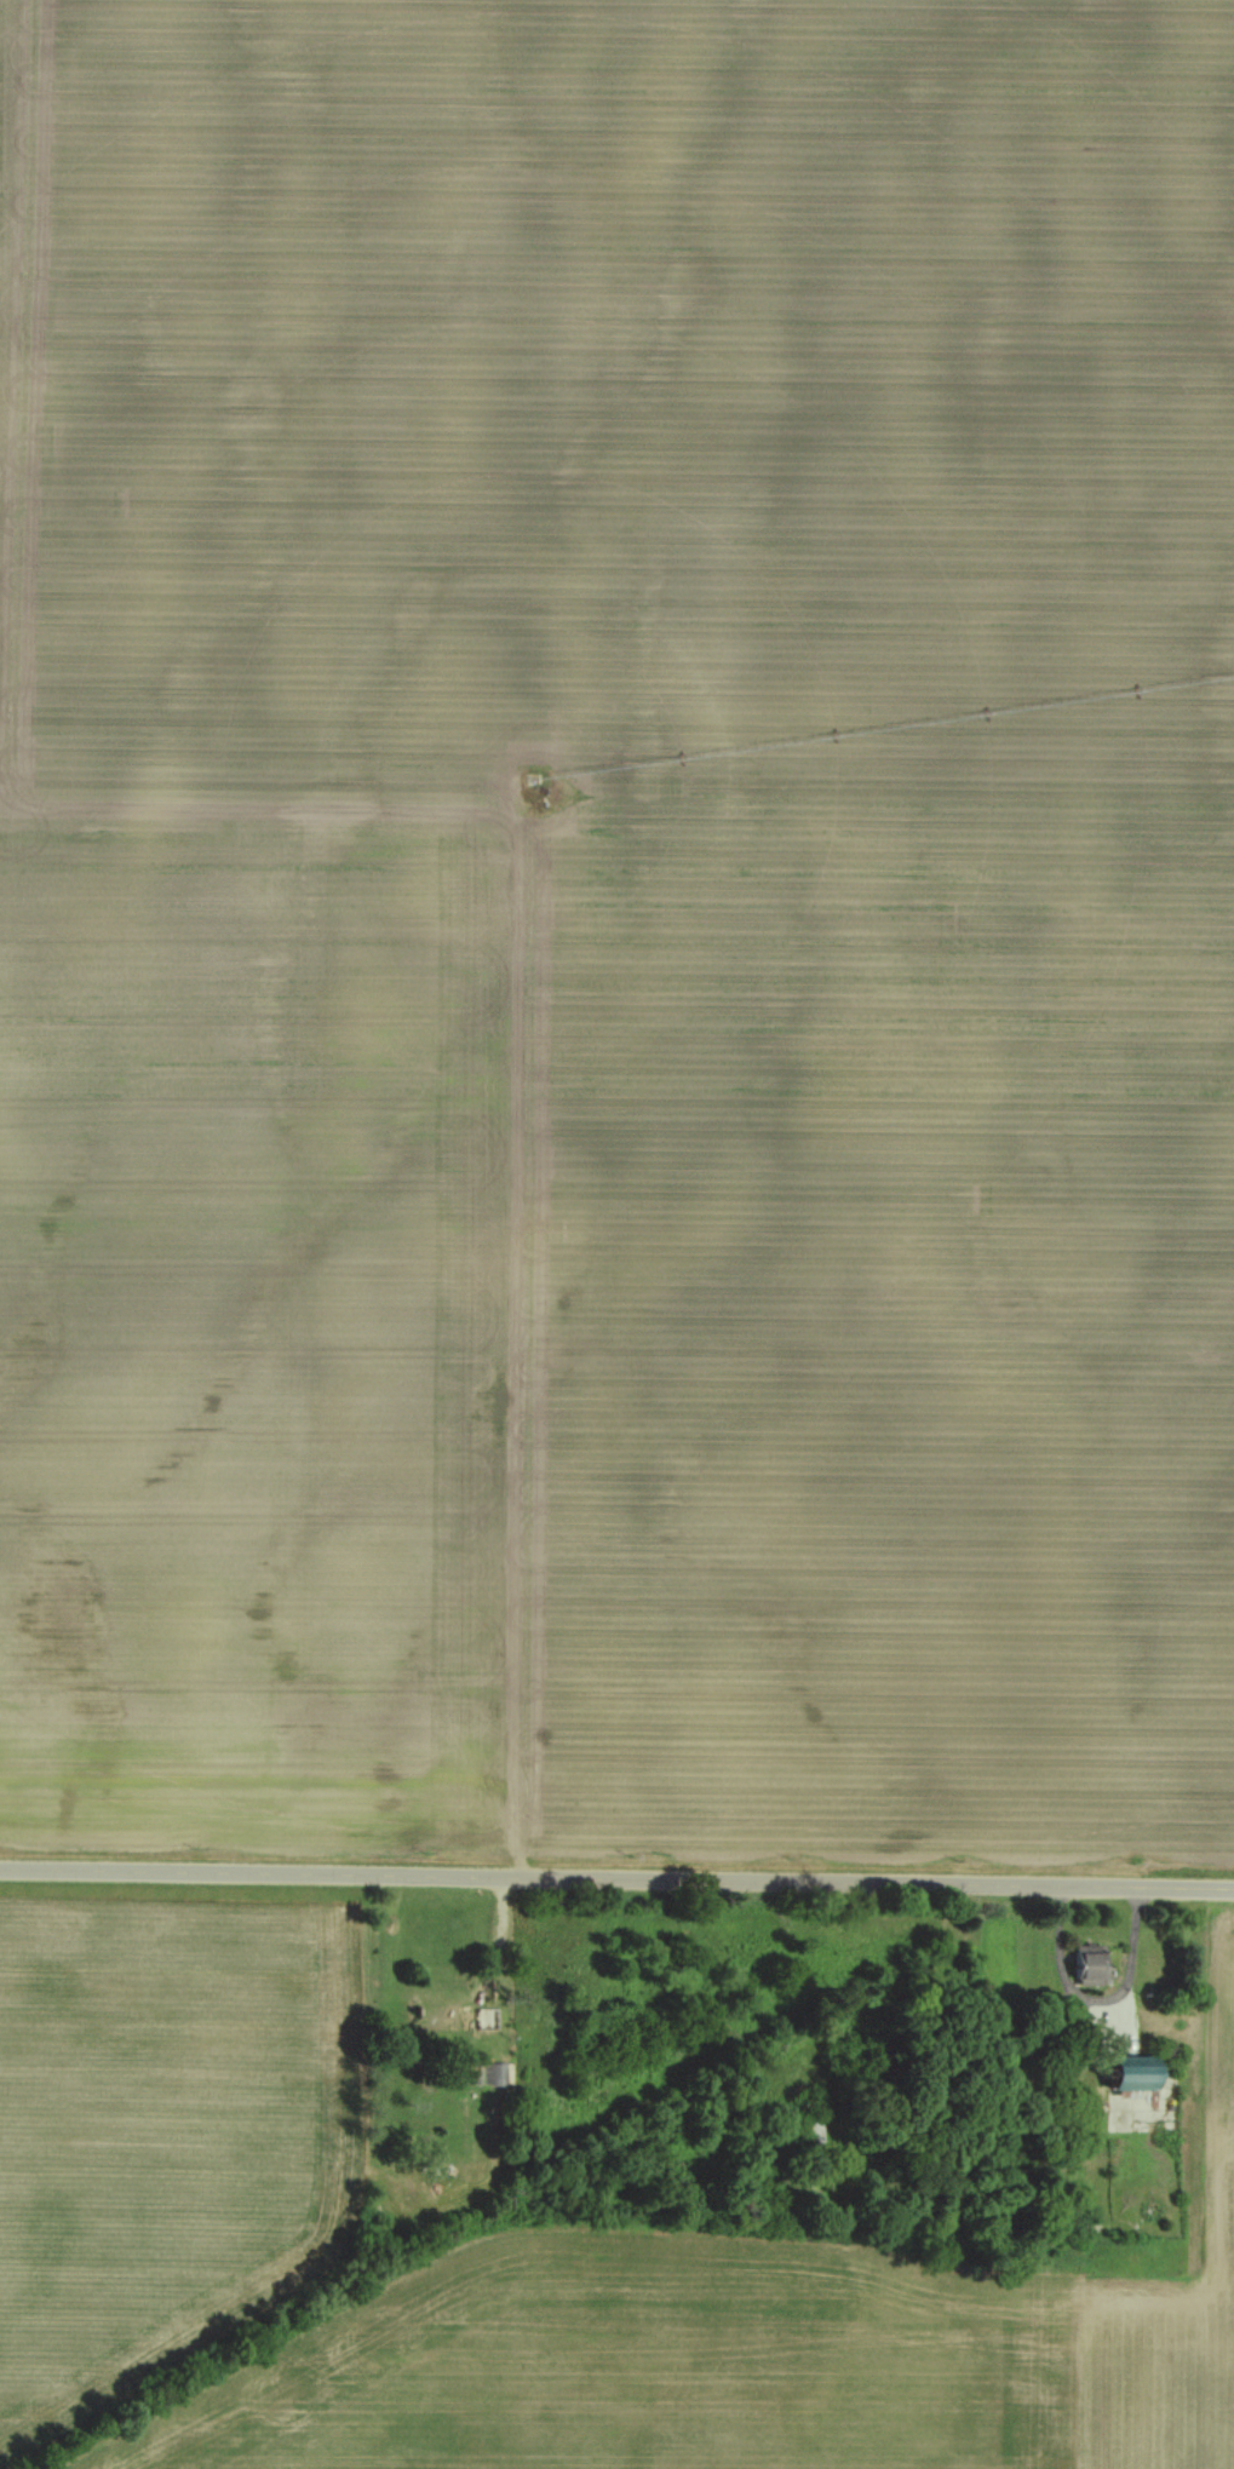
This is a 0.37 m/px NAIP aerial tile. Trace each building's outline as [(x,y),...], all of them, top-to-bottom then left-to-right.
[(1097,1945),(1068,1945),(1068,1985),(1097,1985),(1097,1945)] [(478,2032),(500,2032),(500,2008),(478,2008),(478,2032)] [(1144,2057),(1098,2058),(1098,2093),(1145,2092),(1144,2057)] [(492,2086),(512,2086),(512,2065),(492,2065),(492,2086)] [(820,2151),(816,2122),(795,2124),(799,2153),(820,2151)]
